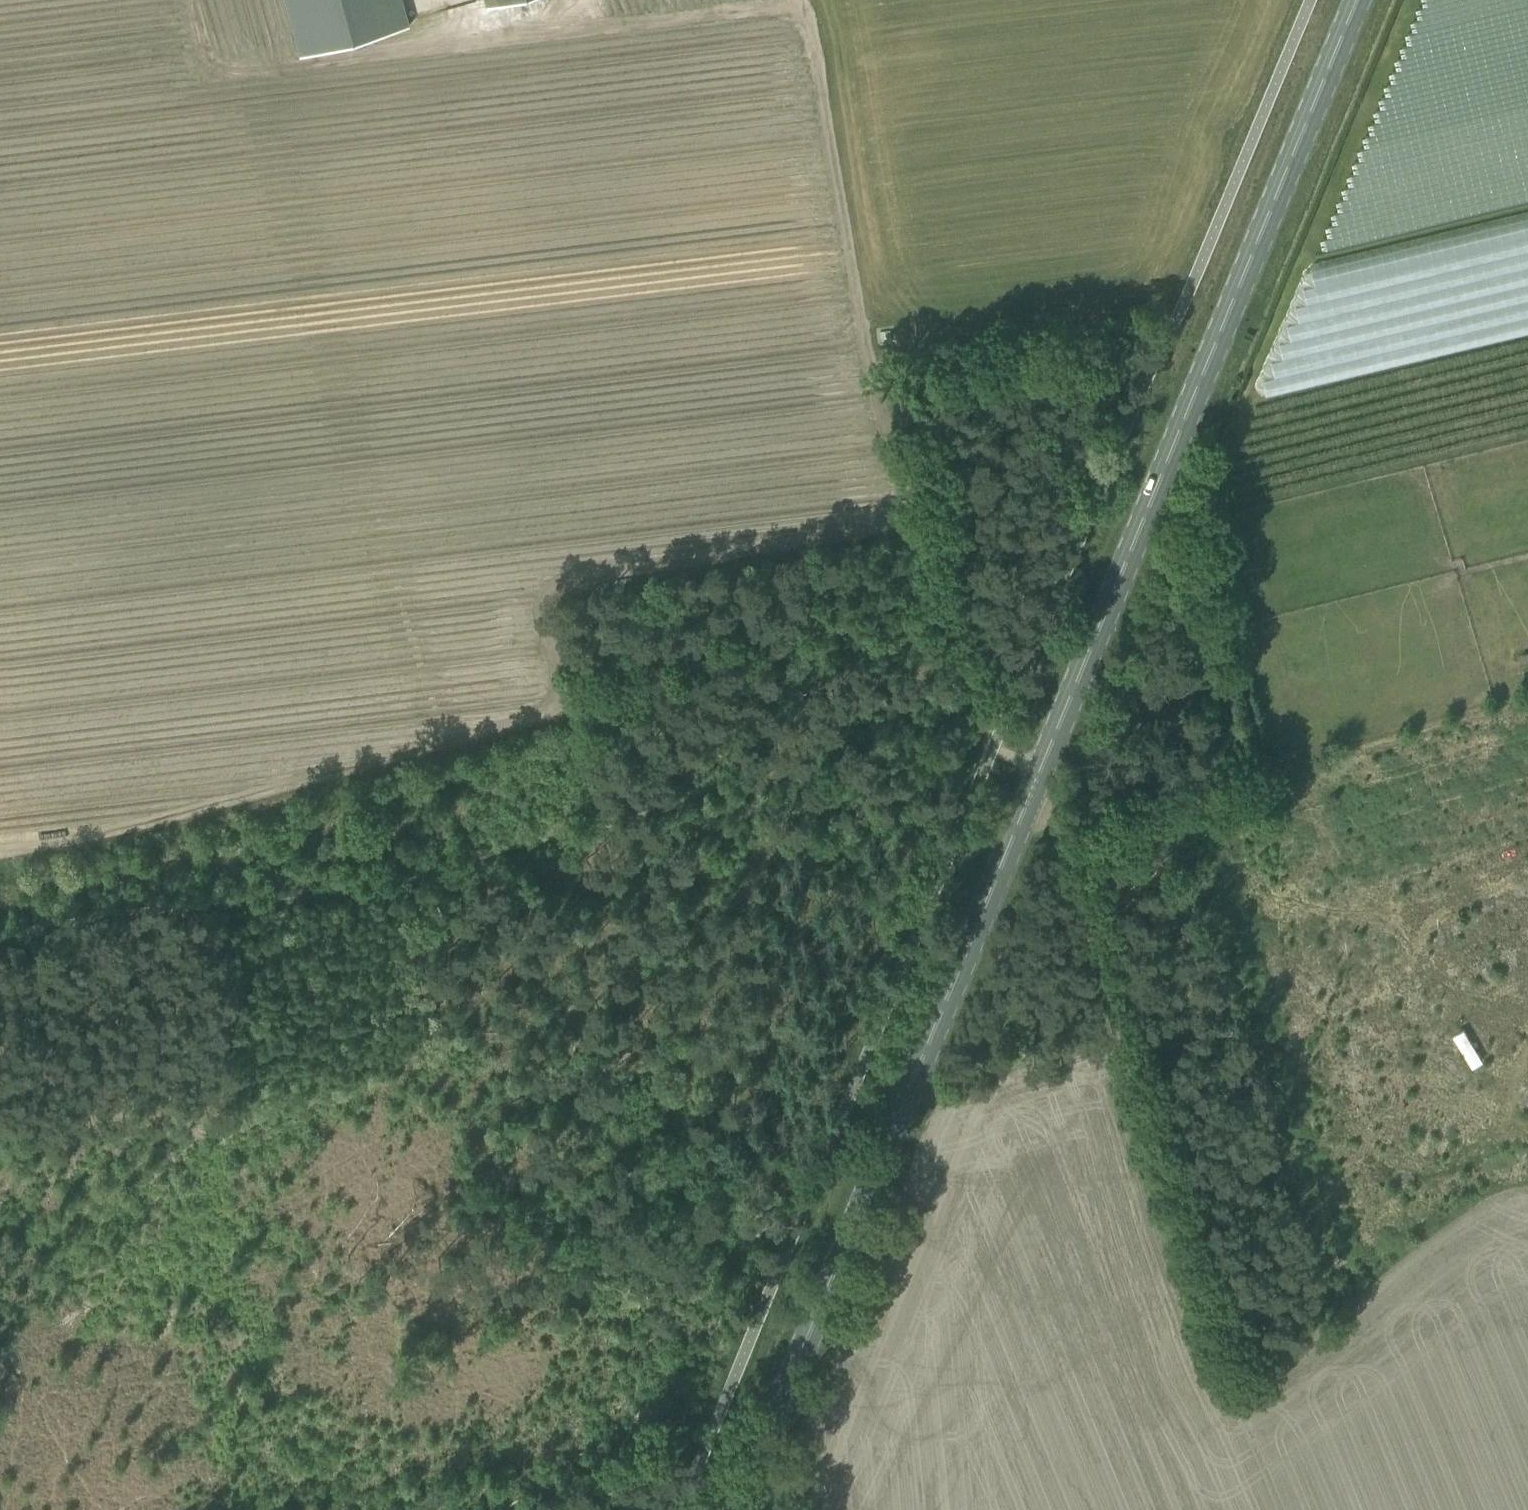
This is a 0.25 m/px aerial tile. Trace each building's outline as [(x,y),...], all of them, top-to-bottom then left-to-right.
[(300,54),(410,24),(403,0),(286,0),(300,54)] [(1466,1027),(1455,1034),(1474,1065),(1484,1058),(1466,1027)]
